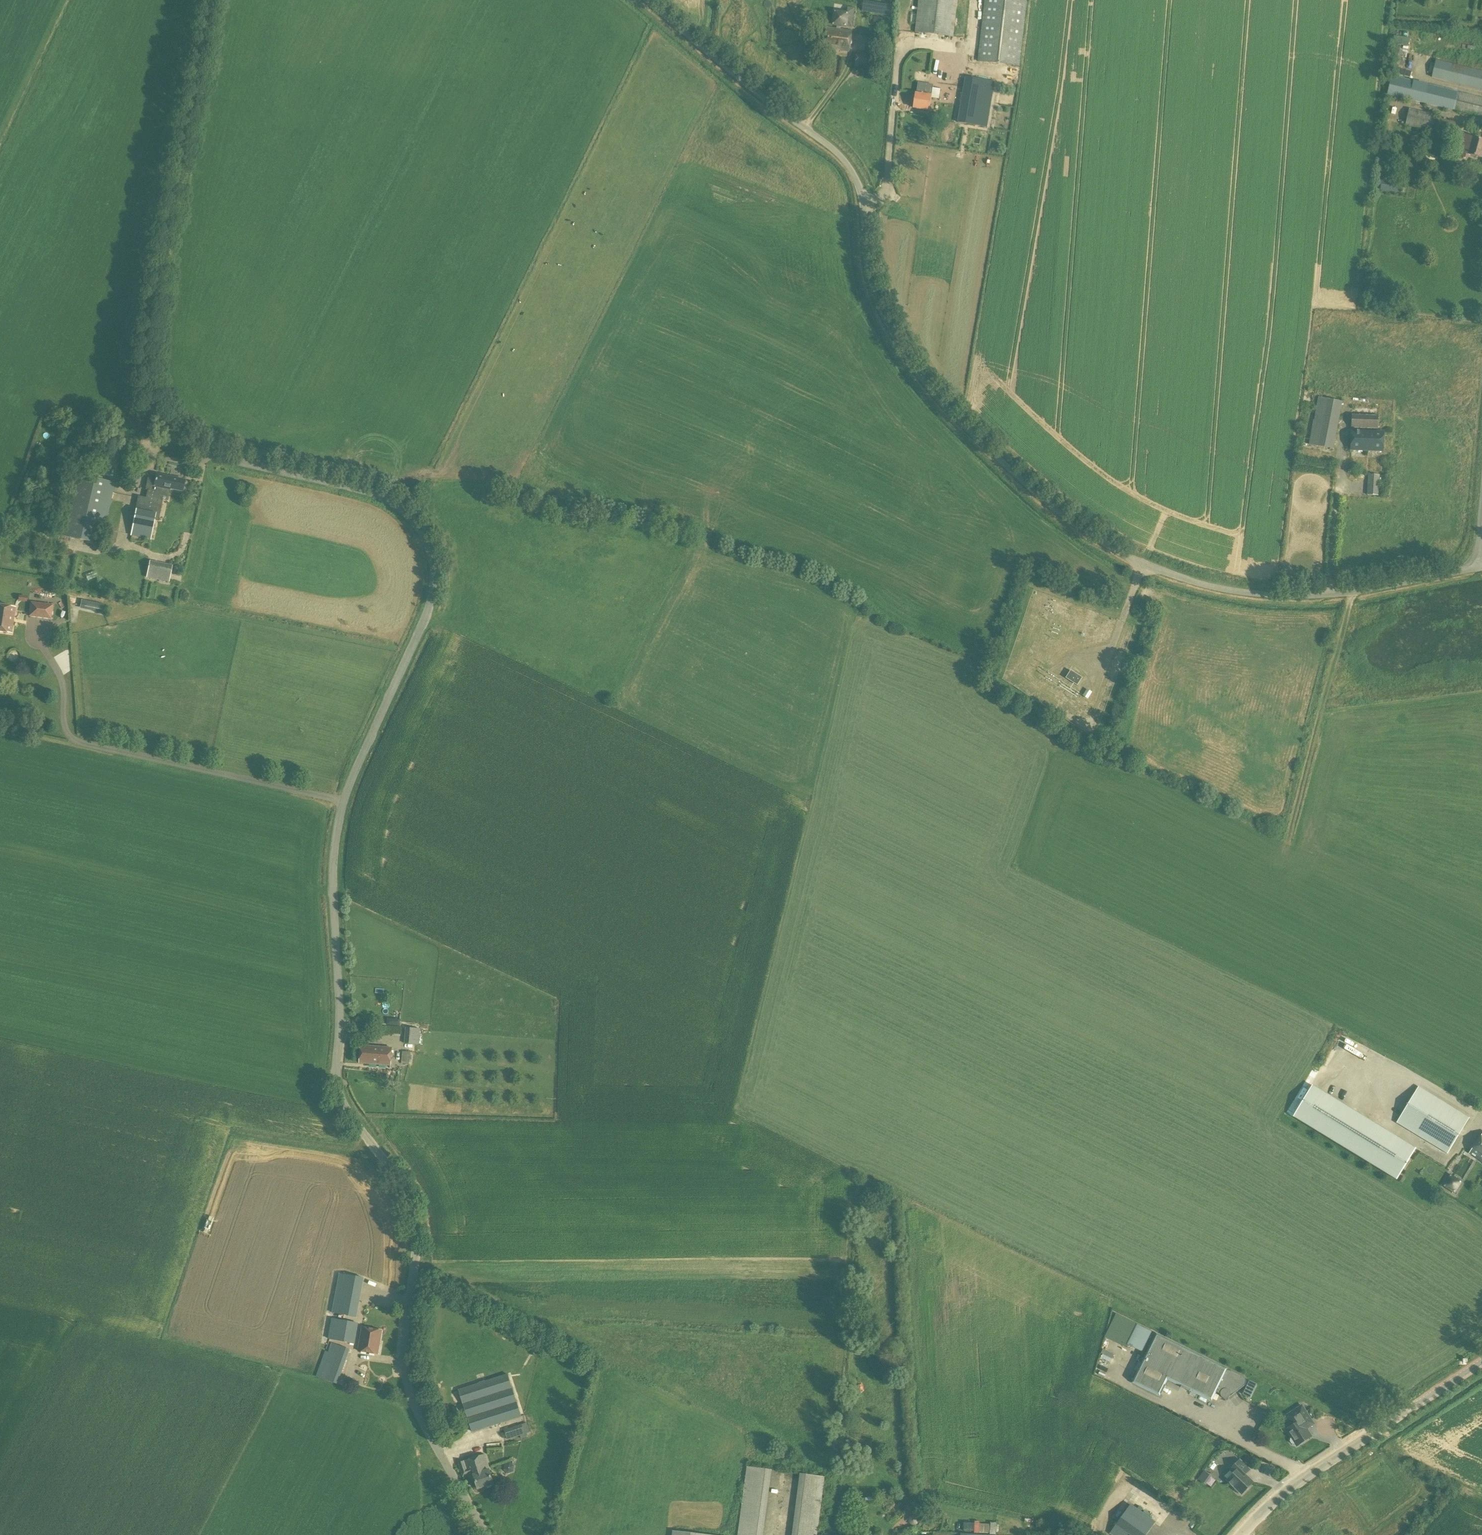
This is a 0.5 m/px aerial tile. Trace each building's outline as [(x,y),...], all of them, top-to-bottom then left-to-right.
[(957,0),(919,0),(915,33),(953,37),(957,0)] [(1027,1),(1018,0),(985,0),(977,62),(1019,67),(1027,1)] [(884,18),(877,17),(876,26),(883,27),(884,18)] [(851,31),(852,22),(831,19),(830,28),(827,27),(824,49),(849,52),(852,31),(851,31)] [(877,68),(878,56),(856,54),(855,66),(877,68)] [(1436,60),(1431,77),(1481,90),(1481,72),(1436,60)] [(1392,69),(1390,75),(1409,80),(1411,74),(1392,69)] [(986,128),(995,82),(965,77),(957,122),(986,128)] [(1399,79),(1395,96),(1481,117),(1481,99),(1399,79)] [(931,97),(933,85),(918,83),(916,95),(915,94),(913,108),(930,110),(931,97)] [(1453,135),(1456,122),(1436,118),(1437,115),(1409,109),(1405,126),(1432,132),(1433,130),(1453,135)] [(1481,156),(1481,140),(1465,135),(1459,156),(1467,158),(1468,155),(1481,159),(1481,156)] [(1333,449),(1342,402),(1318,397),(1309,445),(1333,449)] [(1378,428),(1378,415),(1378,407),(1352,406),(1352,428),(1378,428)] [(1383,451),(1384,431),(1351,430),(1351,450),(1383,451)] [(1366,471),(1365,492),(1375,492),(1376,472),(1366,471)] [(101,545),(115,482),(74,473),(60,535),(101,545)] [(185,480),(156,475),(155,478),(148,477),(146,489),(148,490),(146,498),(138,497),(131,535),(151,539),(154,521),(155,521),(160,496),(168,497),(170,489),(183,491),(185,480)] [(168,582),(172,565),(149,561),(145,578),(168,582)] [(101,613),(103,604),(85,601),(84,609),(101,613)] [(51,618),(51,604),(30,602),(29,616),(51,618)] [(15,608),(0,606),(0,631),(11,633),(15,608)] [(1077,685),(1082,678),(1070,670),(1065,678),(1077,685)] [(1087,699),(1092,692),(1087,689),(1083,696),(1087,699)] [(400,1036),(401,1027),(383,1025),(382,1035),(400,1036)] [(419,1045),(420,1029),(405,1028),(404,1043),(419,1045)] [(390,1065),(392,1048),(361,1046),(359,1063),(390,1065)] [(408,1064),(409,1052),(402,1051),(401,1063),(408,1064)] [(1313,1086),(1294,1117),(1397,1179),(1401,1171),(1414,1150),(1415,1148),(1402,1141),(1384,1129),(1369,1120),(1350,1109),(1316,1088),(1313,1086)] [(1447,1154),(1469,1117),(1419,1086),(1396,1123),(1447,1154)] [(1469,1154),(1481,1162),(1481,1135),(1469,1154)] [(339,1273),(333,1305),(358,1309),(364,1278),(339,1273)] [(332,1313),(356,1317),(358,1309),(333,1305),(332,1313)] [(355,1344),(359,1323),(332,1318),(328,1339),(355,1344)] [(1142,1352),(1151,1332),(1137,1325),(1127,1345),(1142,1352)] [(377,1353),(381,1331),(362,1328),(359,1350),(377,1353)] [(1228,1374),(1224,1372),(1226,1368),(1156,1333),(1130,1383),(1157,1396),(1165,1379),(1209,1401),(1213,1392),(1218,1394),(1218,1395),(1220,1397),(1222,1398),(1224,1398),(1227,1397),(1228,1396),(1243,1386),(1244,1384),(1245,1382),(1245,1379),(1243,1376),(1241,1375),(1230,1370),(1228,1374)] [(337,1384),(350,1349),(331,1343),(328,1352),(325,1351),(316,1377),(337,1384)] [(472,1432),(521,1417),(508,1374),(458,1389),(472,1432)] [(1246,1387),(1242,1394),(1250,1398),(1254,1391),(1246,1387)] [(1296,1445),(1311,1436),(1306,1428),(1313,1423),(1301,1405),(1285,1415),(1291,1425),(1286,1429),(1291,1437),(1290,1438),(1289,1440),(1291,1443),(1293,1443),(1295,1443),(1296,1445)] [(507,1439),(525,1434),(522,1424),(504,1430),(507,1439)] [(493,1484),(484,1455),(458,1463),(462,1476),(473,1472),(478,1489),(493,1484)] [(1241,1494),(1252,1482),(1244,1474),(1249,1470),(1238,1460),(1230,1469),(1233,1472),(1226,1480),(1235,1487),(1233,1489),(1238,1493),(1239,1492),(1241,1494)] [(747,1467),(738,1534),(763,1534),(772,1470),(747,1467)] [(825,1477),(800,1473),(792,1534),(817,1534),(825,1477)] [(1155,1522),(1130,1504),(1109,1534),(1111,1534),(1128,1534),(1130,1534),(1146,1534),(1155,1522)] [(913,1525),(914,1525),(915,1525),(916,1524),(917,1524),(917,1523),(917,1522),(918,1522),(918,1521),(918,1520),(918,1519),(918,1518),(917,1517),(917,1516),(916,1516),(916,1515),(915,1515),(914,1515),(913,1515),(912,1515),(911,1515),(910,1515),(910,1516),(909,1516),(909,1517),(908,1517),(908,1518),(908,1519),(908,1520),(908,1521),(908,1522),(908,1523),(909,1523),(909,1524),(910,1524),(911,1525),(912,1525),(913,1525)]
